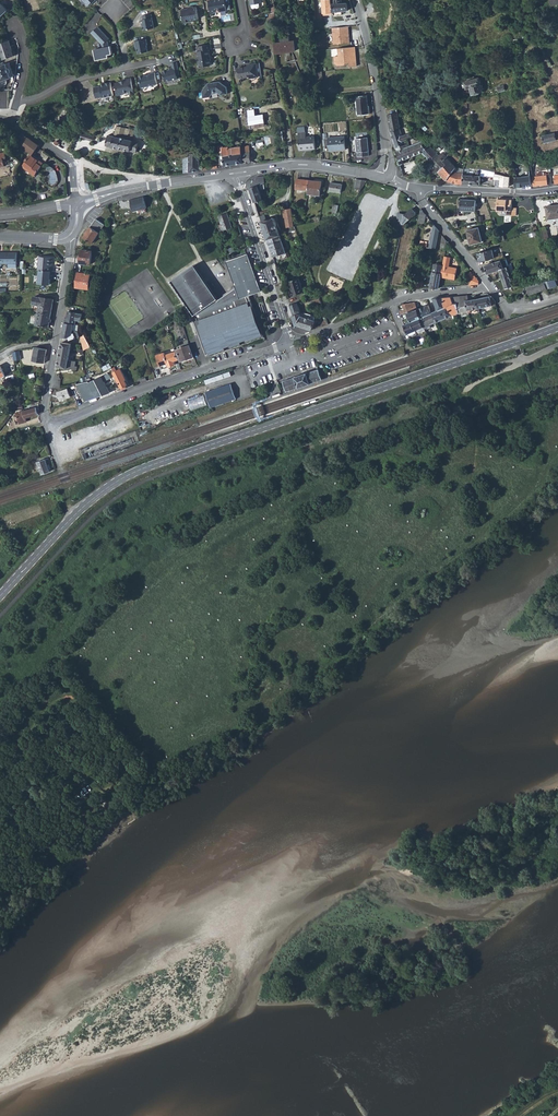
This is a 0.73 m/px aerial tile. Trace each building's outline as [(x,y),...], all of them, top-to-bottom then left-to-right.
[(211,13),(214,13),(216,12),(216,8),(219,8),(219,11),(219,12),(227,10),(227,9),(226,4),(230,3),(229,0),(218,0),(218,1),(214,1),(214,0),(209,0),(211,13)] [(348,10),(347,3),(342,3),(341,0),(331,0),(332,4),(333,4),(333,11),(342,11),(348,10)] [(199,19),(197,7),(194,8),(194,6),(188,7),(187,9),(182,10),(184,21),(185,23),(189,22),(191,20),(199,19)] [(154,28),(151,14),(143,16),(143,19),(141,20),(143,27),(144,27),(144,30),(154,28)] [(334,44),(350,43),(348,26),(337,27),(332,28),(334,44)] [(109,39),(98,27),(92,32),(103,44),(104,47),(95,49),(97,60),(109,57),(109,55),(113,54),(111,46),(110,46),(108,40),(109,39)] [(276,53),(296,51),(295,41),(291,41),(290,36),(280,37),(281,42),(274,43),(276,53)] [(147,45),(146,39),(135,41),(137,49),(138,49),(139,54),(148,52),(147,45)] [(11,49),(12,49),(9,40),(0,44),(0,53),(3,60),(14,56),(11,49)] [(212,64),(209,50),(211,49),(211,44),(197,46),(198,51),(197,51),(200,67),(211,66),(212,64)] [(357,66),(355,47),(338,48),(339,56),(335,56),(335,63),(338,65),(345,65),(346,63),(350,63),(350,66),(357,66)] [(466,61),(468,68),(476,66),(475,59),(466,61)] [(10,73),(11,77),(14,76),(14,75),(15,75),(10,62),(6,63),(8,68),(10,69),(11,71),(10,73)] [(180,75),(177,62),(172,63),(173,69),(163,71),(166,82),(178,79),(177,75),(180,75)] [(259,77),(262,76),(260,62),(256,63),(250,64),(251,66),(238,68),(239,78),(250,76),(250,78),(259,77)] [(2,83),(7,81),(7,79),(12,77),(11,77),(10,73),(11,71),(10,69),(8,68),(6,63),(0,66),(0,78),(1,81),(2,83)] [(378,68),(380,76),(388,75),(386,66),(378,68)] [(323,79),(322,71),(317,72),(315,72),(315,80),(323,79)] [(158,84),(155,72),(151,73),(151,74),(139,76),(142,87),(158,84)] [(472,80),(465,82),(467,88),(471,88),(473,95),(484,91),(482,85),(480,77),(475,79),(475,77),(471,78),(472,80)] [(135,93),(131,78),(126,79),(127,80),(120,81),(120,82),(116,83),(118,95),(123,94),(124,93),(129,91),(130,94),(135,93)] [(204,97),(210,96),(214,92),(217,91),(221,94),(228,93),(227,87),(219,81),(208,83),(203,91),(204,97)] [(114,95),(111,82),(107,83),(101,84),(101,86),(95,87),(97,98),(103,96),(103,97),(114,95)] [(357,98),(359,114),(369,113),(367,96),(357,98)] [(397,113),(387,115),(391,132),(400,128),(397,113)] [(125,139),(132,140),(134,130),(116,126),(114,136),(121,138),(122,137),(125,138),(125,139)] [(297,127),(299,149),(306,148),(307,150),(316,149),(314,136),(306,137),(306,132),(305,132),(305,126),(297,127)] [(400,128),(391,132),(396,148),(406,144),(405,142),(405,141),(408,140),(409,140),(413,138),(411,132),(406,134),(403,136),(400,128)] [(263,133),(266,147),(271,145),(278,142),(276,132),(263,133)] [(93,142),(94,137),(82,133),(81,135),(80,138),(93,142)] [(545,143),(557,139),(557,134),(556,135),(555,133),(543,136),(545,143)] [(131,151),(137,152),(139,142),(132,140),(125,139),(125,138),(122,137),(121,138),(114,136),(108,135),(106,145),(130,150),(131,151)] [(346,149),(344,136),(328,138),(329,151),(346,149)] [(358,152),(358,157),(369,156),(368,151),(369,151),(367,137),(356,138),(357,152),(358,152)] [(27,151),(32,154),(39,145),(28,138),(23,144),(27,151)] [(406,144),(396,148),(397,151),(396,151),(400,160),(398,161),(400,165),(404,163),(402,160),(422,152),(423,154),(429,161),(437,153),(429,145),(426,140),(410,146),(410,145),(409,143),(408,141),(405,142),(406,144)] [(225,166),(249,162),(251,161),(249,146),(229,149),(223,150),(222,148),(222,145),(217,146),(218,154),(219,154),(220,164),(224,164),(225,166)] [(46,162),(50,156),(43,151),(37,159),(38,160),(43,163),(44,162),(45,162),(46,162)] [(450,152),(449,154),(455,160),(458,158),(451,151),(450,152)] [(429,161),(426,164),(435,173),(438,172),(439,171),(446,164),(443,161),(446,157),(447,157),(442,152),(439,156),(437,153),(429,161)] [(189,159),(189,172),(200,171),(200,167),(199,157),(199,153),(189,153),(189,154),(189,159)] [(30,173),(35,176),(41,166),(37,163),(38,160),(37,159),(30,154),(23,165),(31,171),(30,173)] [(126,171),(137,173),(138,156),(129,156),(126,171)] [(447,180),(456,167),(446,157),(443,161),(446,164),(439,171),(447,180)] [(463,184),(464,173),(458,173),(459,171),(458,169),(456,167),(447,180),(457,184),(463,184)] [(480,185),(480,176),(484,176),(484,170),(474,169),(474,174),(474,175),(473,175),(473,174),(470,174),(471,175),(469,175),(469,174),(469,169),(464,169),(464,173),(463,184),(480,185)] [(532,177),(534,186),(548,184),(552,184),(550,174),(548,174),(547,174),(546,174),(544,174),(543,173),(542,173),(536,173),(537,176),(532,177)] [(250,188),(255,202),(262,199),(257,185),(265,183),(264,176),(257,177),(250,188)] [(296,189),(308,190),(309,180),(297,179),(296,189)] [(359,190),(361,190),(367,181),(357,179),(355,189),(359,190)] [(308,194),(320,195),(322,181),(309,180),(308,190),(308,194)] [(329,190),(341,192),(342,184),(331,182),(329,190)] [(131,199),(134,211),(146,208),(144,196),(131,199)] [(476,200),(461,199),(460,210),(475,211),(476,200)] [(512,200),(498,199),(497,211),(511,212),(511,215),(516,215),(517,208),(512,208),(512,200)] [(548,219),(557,218),(557,205),(546,206),(548,219)] [(290,227),(290,231),(296,229),(295,226),(292,208),(283,210),(285,217),(286,217),(287,227),(290,227)] [(404,214),(402,224),(404,224),(405,223),(415,215),(416,212),(413,208),(412,208),(404,214)] [(232,227),(228,213),(219,216),(224,230),(232,227)] [(396,223),(402,224),(404,214),(398,213),(396,223)] [(261,221),(267,239),(280,235),(278,230),(280,230),(278,226),(277,226),(274,217),(261,221)] [(91,226),(99,232),(105,224),(96,218),(91,226)] [(430,243),(430,247),(435,248),(439,230),(434,225),(430,243)] [(84,237),(92,243),(99,232),(91,226),(84,237)] [(541,228),(545,241),(550,239),(546,226),(541,228)] [(467,230),(470,244),(482,242),(479,228),(467,230)] [(267,239),(273,257),(286,253),(280,235),(267,239)] [(90,264),(92,251),(81,249),(79,263),(90,264)] [(479,253),(480,261),(495,258),(493,249),(479,253)] [(2,266),(2,263),(9,263),(9,267),(17,268),(17,253),(0,253),(0,266),(2,266)] [(248,255),(242,257),(243,260),(230,264),(238,287),(238,288),(242,297),(246,295),(260,290),(248,255)] [(38,270),(52,271),(52,267),(52,257),(39,256),(38,270)] [(441,277),(455,279),(457,268),(449,267),(450,257),(445,256),(443,265),(441,277)] [(505,259),(484,266),(487,274),(500,270),(508,268),(505,259)] [(430,287),(439,288),(441,277),(443,265),(437,264),(436,267),(434,267),(430,287)] [(195,265),(172,281),(194,315),(204,309),(208,307),(219,301),(218,300),(195,265)] [(508,268),(500,270),(506,289),(514,286),(508,268)] [(76,287),(89,289),(91,274),(78,272),(76,287)] [(469,285),(479,284),(479,281),(474,275),(469,285)] [(290,291),(292,296),(303,292),(299,278),(288,281),(292,291),(290,291)] [(557,285),(556,280),(555,279),(544,281),(547,289),(557,285)] [(544,281),(526,284),(529,295),(547,289),(544,281)] [(219,301),(232,296),(231,292),(238,288),(238,287),(218,300),(219,301)] [(210,354),(213,354),(213,352),(215,352),(215,353),(225,349),(224,347),(231,345),(232,347),(241,343),(240,341),(247,339),(248,341),(257,338),(257,336),(259,336),(260,337),(262,336),(250,302),(249,303),(246,295),(242,297),(238,288),(231,292),(232,296),(219,301),(208,307),(209,309),(205,311),(204,309),(194,315),(192,316),(206,355),(210,354)] [(39,311),(51,314),(54,299),(41,297),(34,296),(32,310),(33,310),(38,311),(39,311)] [(457,305),(459,312),(461,311),(466,311),(468,310),(466,301),(461,301),(460,296),(456,296),(451,297),(454,306),(457,305)] [(478,308),(479,308),(492,305),(495,304),(496,301),(492,296),(490,296),(476,299),(478,308)] [(433,313),(436,321),(456,313),(458,312),(459,312),(457,305),(454,306),(451,297),(450,297),(441,298),(433,299),(437,307),(430,309),(432,313),(433,313)] [(466,301),(468,310),(470,310),(478,308),(476,299),(468,300),(466,301)] [(295,325),(312,330),(315,321),(314,320),(315,317),(313,315),(311,315),(308,313),(305,313),(301,313),(298,304),(297,303),(289,305),(295,325)] [(405,312),(406,313),(412,311),(412,310),(409,303),(403,304),(404,309),(405,312)] [(436,321),(433,313),(432,313),(430,309),(428,305),(418,309),(417,310),(421,318),(420,318),(425,330),(431,327),(429,324),(436,321)] [(403,319),(404,325),(420,318),(421,318),(417,310),(414,311),(414,310),(412,310),(412,311),(406,313),(405,312),(401,314),(402,318),(408,315),(409,316),(403,319)] [(36,325),(49,327),(50,321),(51,316),(51,314),(39,311),(38,316),(37,316),(37,319),(36,325)] [(73,324),(76,324),(76,320),(81,320),(82,314),(68,311),(67,316),(66,316),(64,323),(73,324)] [(178,336),(186,333),(180,317),(173,322),(178,336)] [(408,334),(409,337),(426,331),(425,330),(420,318),(404,325),(408,334)] [(64,323),(62,337),(67,336),(68,336),(70,340),(79,337),(77,332),(76,330),(73,330),(73,324),(64,323)] [(90,347),(84,335),(81,337),(84,350),(90,347)] [(69,359),(71,344),(62,342),(58,366),(59,367),(77,370),(77,366),(75,366),(76,361),(69,359)] [(187,361),(194,358),(194,357),(190,345),(177,349),(181,361),(186,359),(187,361)] [(45,363),(47,349),(35,347),(32,361),(45,363)] [(14,360),(21,359),(20,355),(19,355),(19,351),(13,352),(14,360)] [(174,361),(178,359),(175,352),(166,355),(165,352),(156,355),(160,366),(162,365),(163,369),(175,365),(174,361)] [(123,389),(123,390),(128,387),(127,385),(125,380),(126,380),(121,369),(116,371),(114,367),(112,369),(121,388),(122,388),(123,389)] [(287,391),(298,387),(298,388),(311,384),(311,382),(322,379),(319,369),(283,381),(287,391)] [(208,383),(233,376),(231,372),(206,379),(208,383)] [(90,383),(97,397),(110,392),(106,385),(113,381),(109,373),(102,376),(92,381),(90,383)] [(85,401),(97,397),(90,383),(89,381),(77,384),(85,401)] [(236,399),(231,383),(206,392),(211,407),(236,399)] [(70,397),(67,389),(58,392),(61,400),(70,397)] [(192,410),(208,405),(205,395),(189,400),(192,410)] [(26,418),(38,414),(37,407),(17,413),(20,423),(27,421),(26,418)] [(41,471),(42,474),(50,471),(49,470),(48,465),(46,459),(38,461),(41,471)]
